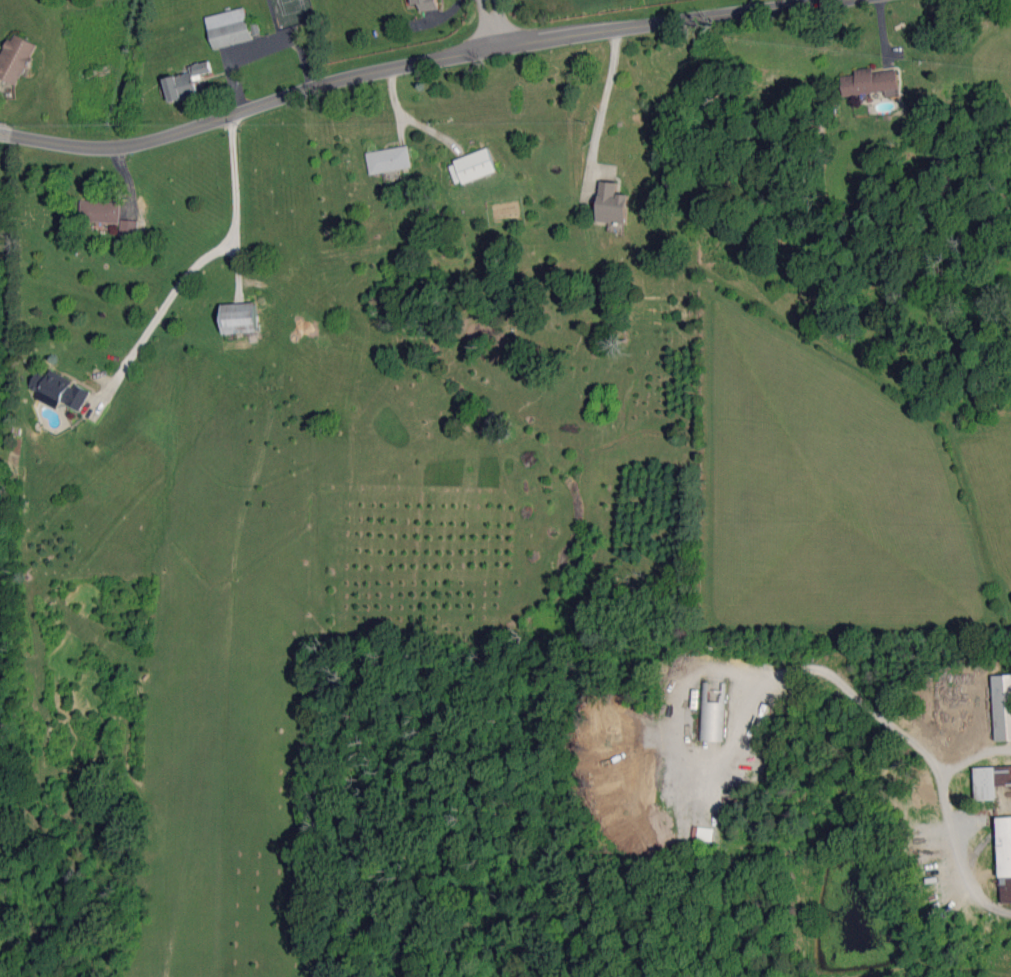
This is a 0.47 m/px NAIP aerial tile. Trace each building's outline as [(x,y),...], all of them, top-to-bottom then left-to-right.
[(437,0),(411,0),(412,4),(420,3),(421,11),(438,9),(437,0)] [(253,40),(246,8),(206,16),(213,48),(253,40)] [(11,34),(2,59),(0,58),(0,77),(19,84),(35,42),(11,34)] [(165,78),(170,102),(199,95),(195,78),(212,74),(210,61),(189,66),(190,73),(165,78)] [(900,89),(898,69),(873,72),(873,67),(855,70),(855,75),(842,76),(844,96),(900,89)] [(412,167),(408,145),(367,153),(371,175),(412,167)] [(497,170),(488,148),(448,163),(457,186),(497,170)] [(618,183),(601,181),(597,220),(627,224),(630,195),(617,193),(618,183)] [(121,203),(81,201),(80,221),(120,223),(121,203)] [(120,236),(138,237),(139,220),(121,219),(120,236)] [(224,333),(258,332),(258,303),(223,304),(224,333)] [(37,371),(30,388),(81,411),(90,391),(73,383),(74,381),(50,370),(48,376),(37,371)] [(993,675),(995,741),(1010,740),(1010,675),(993,675)] [(723,741),(724,702),(709,702),(710,682),(702,682),(700,740),(723,741)] [(976,800),(997,799),(997,785),(1010,785),(1010,766),(975,767),(976,800)] [(1001,903),(1010,902),(1010,817),(998,817),(1001,903)] [(713,827),(694,826),(693,839),(713,840),(713,827)]
